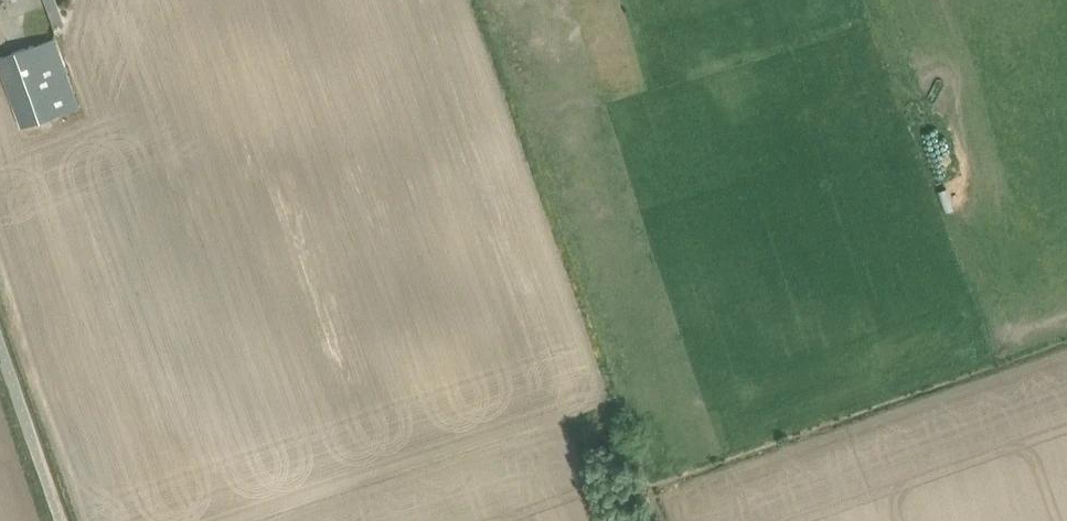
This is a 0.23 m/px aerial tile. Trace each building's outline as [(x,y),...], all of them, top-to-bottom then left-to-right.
[(54,28),(55,28),(64,25),(55,0),(44,0),(54,28)] [(82,107),(56,36),(0,56),(0,69),(22,129),(82,107)]
